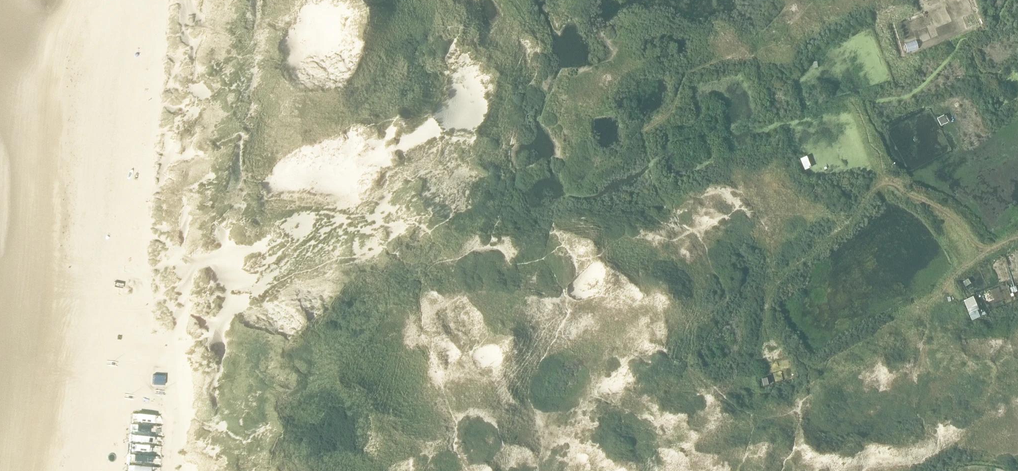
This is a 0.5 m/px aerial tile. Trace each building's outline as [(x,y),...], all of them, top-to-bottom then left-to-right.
[(944,115),(937,119),(941,126),(948,122),(944,115)] [(802,159),(806,169),(813,166),(809,156),(802,159)] [(963,301),(969,314),(968,314),(970,320),(979,316),(977,311),(978,310),(972,297),(963,301)]
